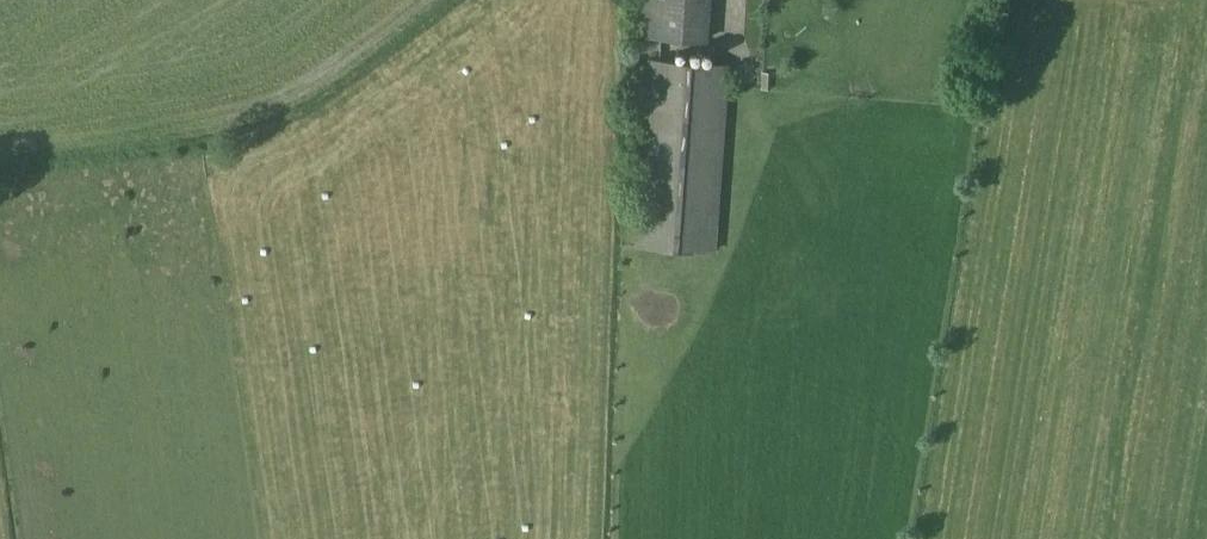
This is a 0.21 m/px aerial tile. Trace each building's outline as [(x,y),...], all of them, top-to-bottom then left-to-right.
[(638,37),(704,40),(706,0),(640,0),(638,37)] [(715,252),(729,64),(647,58),(634,246),(715,252)]
